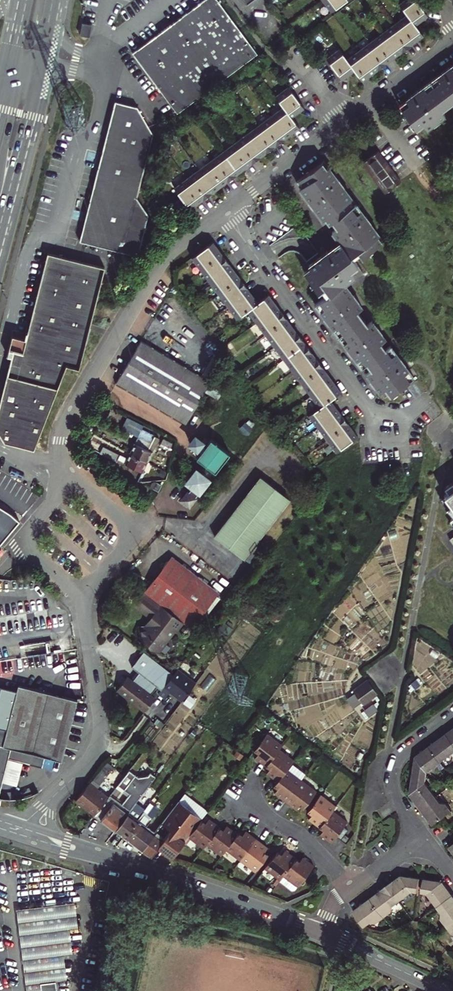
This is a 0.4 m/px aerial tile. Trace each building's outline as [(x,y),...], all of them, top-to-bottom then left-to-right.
[(135,52),(179,114),(263,52),(225,0),(207,0),(135,52)] [(333,12),(350,0),(323,0),(333,12)] [(415,22),(417,20),(424,21),(426,15),(424,12),(426,11),(418,0),(407,0),(401,4),(409,15),(348,59),(341,50),(328,59),(340,75),(342,73),(344,75),(350,76),(352,69),(354,68),(357,71),(360,76),(363,74),(364,76),(371,77),(372,70),(374,69),(377,67),(383,68),(384,61),(383,59),(385,58),(387,56),(389,58),(395,59),(396,52),(398,51),(401,49),(407,50),(408,43),(407,41),(409,40),(411,38),(412,40),(420,41),(421,34),(423,33),(418,26),(415,22)] [(263,26),(271,38),(283,30),(275,18),(263,26)] [(408,43),(407,50),(413,46),(420,41),(412,40),(411,38),(409,40),(407,41),(408,43)] [(396,52),(395,59),(401,55),(407,50),(401,49),(398,51),(396,52)] [(384,61),(383,68),(389,64),(395,59),(389,58),(387,56),(385,58),(383,59),(384,61)] [(371,77),(377,73),(383,68),(377,67),(374,69),(372,70),(371,77)] [(404,105),(402,106),(419,130),(426,125),(429,130),(447,117),(443,111),(452,104),(452,70),(452,69),(425,89),(430,95),(425,98),(421,92),(404,105)] [(342,73),(340,75),(344,81),(350,76),(344,75),(342,73)] [(185,215),(301,129),(293,118),(306,109),(290,87),(277,96),(284,107),(176,188),(183,198),(176,203),(185,215)] [(144,108),(123,102),(87,242),(146,256),(156,215),(146,199),(162,135),(144,108)] [(381,152),(364,163),(387,194),(403,182),(381,152)] [(317,306),(335,331),(354,356),(363,369),(369,365),(373,371),(368,375),(382,394),(387,389),(392,396),(416,378),(398,353),(393,357),(384,344),(388,340),(374,322),(370,325),(359,311),(361,311),(364,309),(351,291),(346,294),(342,288),(357,277),(354,272),(360,267),(353,258),(360,252),(366,258),(381,247),(376,240),(380,237),(382,237),(331,168),(329,169),(325,172),(321,166),(303,180),(307,186),(303,188),(302,190),(325,221),(327,220),(331,226),(334,223),(339,229),(334,233),(341,243),(310,266),(312,269),(315,272),(309,276),(321,292),(327,288),(331,295),(317,306)] [(385,244),(380,237),(376,240),(381,247),(385,244)] [(260,304),(220,249),(216,243),(194,259),(239,320),(249,312),(321,409),(311,416),(338,453),(360,437),(332,400),(343,393),(271,295),(260,304)] [(71,364),(83,367),(108,268),(52,254),(31,340),(28,353),(18,351),(0,420),(0,426),(9,441),(38,449),(71,364)] [(14,350),(18,351),(28,353),(31,340),(28,339),(23,338),(18,336),(14,350)] [(116,382),(186,423),(211,380),(142,339),(116,382)] [(143,430),(131,454),(149,463),(161,439),(143,430)] [(207,443),(196,434),(190,441),(201,450),(207,443)] [(201,450),(197,456),(216,470),(230,451),(211,437),(207,443),(201,450)] [(173,446),(165,441),(163,446),(171,450),(173,446)] [(149,463),(131,454),(129,459),(105,447),(101,454),(121,465),(122,462),(144,473),(149,463)] [(198,467),(189,480),(195,484),(201,489),(211,477),(198,467)] [(293,500),(263,477),(217,537),(247,560),(293,500)] [(195,484),(185,497),(191,502),(201,489),(195,484)] [(20,522),(12,516),(0,508),(0,544),(1,545),(20,522)] [(147,594),(166,608),(184,622),(191,628),(217,594),(173,559),(147,594)] [(166,608),(147,594),(140,596),(141,604),(134,606),(155,622),(166,608)] [(161,653),(184,622),(166,608),(155,622),(142,638),(161,653)] [(34,615),(26,616),(29,631),(37,629),(34,615)] [(26,616),(0,620),(0,635),(29,631),(26,616)] [(132,683),(129,680),(118,694),(144,715),(155,700),(151,697),(157,690),(161,692),(162,691),(173,677),(145,655),(133,670),(139,675),(132,683)] [(174,695),(188,676),(179,669),(173,677),(162,691),(169,695),(171,692),(174,695)] [(174,695),(183,702),(197,684),(188,676),(174,695)] [(365,705),(366,705),(364,701),(374,694),(376,697),(380,694),(368,679),(366,681),(367,684),(357,691),(355,689),(354,690),(365,705)] [(366,681),(355,689),(357,691),(367,684),(366,681)] [(3,751),(11,753),(8,763),(42,772),(44,762),(61,766),(77,706),(19,691),(8,731),(3,751)] [(366,705),(376,697),(374,694),(364,701),(366,705)] [(171,755),(194,721),(185,715),(187,711),(178,705),(152,742),(171,755)] [(371,716),(375,708),(368,705),(364,713),(371,716)] [(444,817),(452,811),(452,810),(448,803),(442,802),(428,783),(429,772),(441,763),(452,754),(452,731),(439,741),(420,755),(417,757),(412,794),(418,802),(425,811),(434,825),(444,817)] [(267,765),(280,747),(283,743),(268,732),(255,749),(259,753),(256,757),(267,765)] [(279,781),(293,762),(296,759),(280,747),(267,765),(271,768),(268,772),(279,781)] [(3,751),(0,751),(0,793),(8,763),(11,753),(3,751)] [(279,781),(276,785),(279,788),(276,792),(287,800),(303,778),(307,773),(293,762),(279,781)] [(123,805),(131,811),(146,791),(156,778),(151,773),(148,777),(142,779),(136,775),(125,790),(131,794),(123,805)] [(303,778),(287,800),(298,809),(301,804),(305,807),(319,790),(303,778)] [(160,786),(154,782),(150,787),(156,792),(160,786)] [(110,797),(91,783),(78,800),(96,814),(107,801),(110,797)] [(131,811),(129,813),(117,829),(125,836),(146,808),(142,805),(150,794),(146,791),(131,811)] [(187,791),(180,800),(189,806),(204,817),(210,808),(187,791)] [(321,826),(335,808),(337,804),(323,793),(310,811),(313,813),(310,818),(321,826)] [(180,800),(156,833),(143,849),(152,856),(155,853),(159,847),(162,843),(189,806),(180,800)] [(96,814),(117,829),(129,813),(115,802),(112,805),(107,801),(96,814)] [(151,812),(146,808),(125,836),(134,842),(155,815),(159,809),(155,806),(151,812)] [(189,806),(162,843),(167,846),(166,847),(175,854),(189,837),(203,818),(204,817),(189,806)] [(349,819),(335,808),(321,826),(325,829),(322,833),(333,841),(337,836),(341,839),(348,829),(344,827),(349,819)] [(155,815),(134,842),(143,849),(156,833),(150,828),(158,817),(155,815)] [(208,844),(221,826),(210,818),(207,822),(203,818),(189,837),(205,848),(208,844)] [(225,829),(221,826),(208,844),(222,855),(227,849),(239,833),(228,825),(225,829)] [(239,833),(227,849),(242,860),(258,839),(247,830),(244,834),(240,831),(239,833)] [(269,847),(258,839),(242,860),(257,872),(270,854),(267,851),(269,847)] [(159,847),(173,857),(175,854),(166,847),(167,846),(162,843),(159,847)] [(280,851),(266,868),(281,879),(298,857),(287,849),(283,853),(280,851)] [(299,886),(316,864),(305,856),(302,860),(298,857),(281,879),(281,880),(294,889),(297,889),(299,886)] [(360,906),(354,910),(366,926),(372,922),(378,923),(394,911),(395,906),(414,891),(420,892),(422,879),(402,875),(396,879),(379,892),(360,906)] [(448,926),(452,932),(452,896),(452,897),(445,887),(448,885),(447,884),(445,881),(426,879),(424,892),(429,893),(444,913),(443,918),(448,926)] [(106,902),(100,900),(98,910),(104,912),(106,902)] [(76,902),(18,909),(27,984),(41,983),(57,981),(67,980),(64,955),(73,954),(70,929),(79,928),(76,902)] [(57,981),(41,983),(42,990),(58,990),(57,981)] [(28,990),(42,990),(41,983),(27,984),(28,990)]
